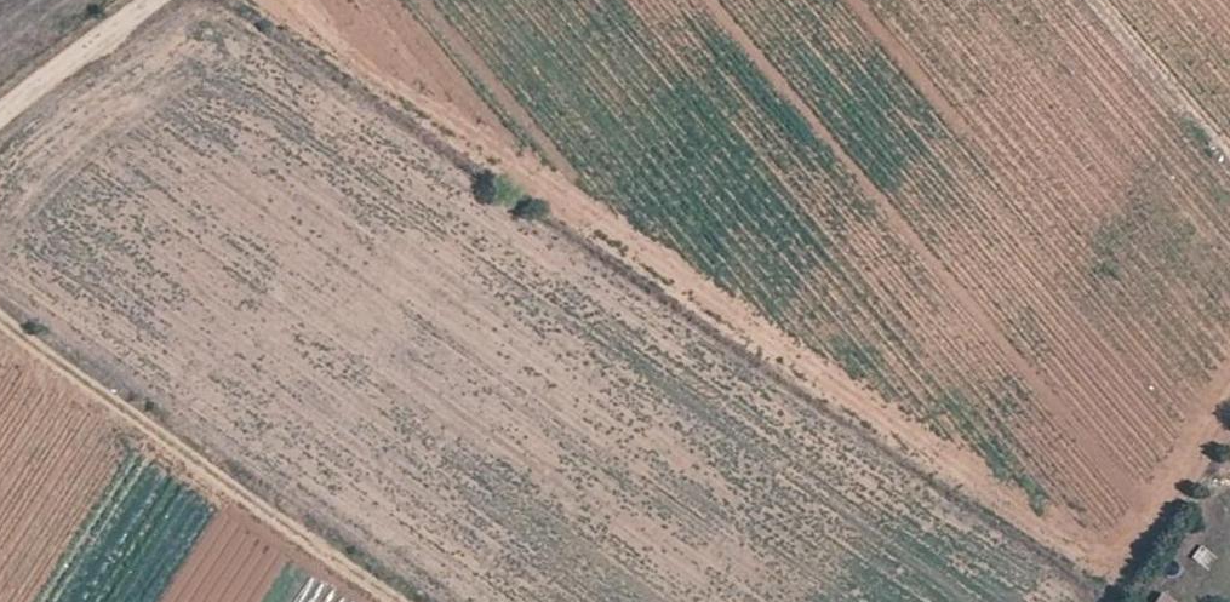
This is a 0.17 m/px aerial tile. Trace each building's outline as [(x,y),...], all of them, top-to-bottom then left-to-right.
[(1152,601),(1176,601),(1157,592),(1152,601)]
